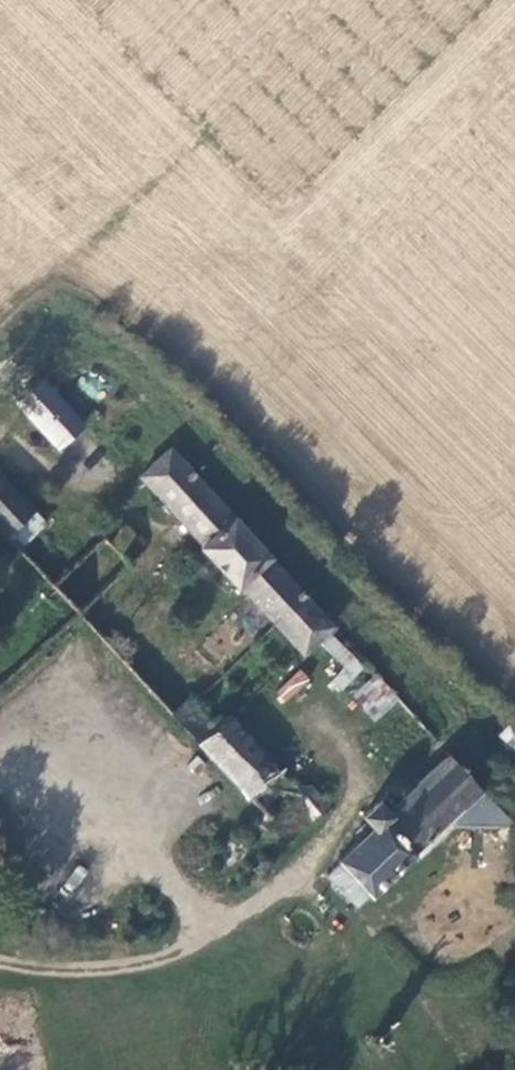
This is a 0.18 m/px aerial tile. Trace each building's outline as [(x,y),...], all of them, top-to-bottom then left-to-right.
[(84,426),(43,384),(21,404),(61,448),(84,426)] [(305,597),(169,451),(141,479),(202,547),(199,551),(236,591),(240,587),(274,625),(305,597)] [(7,540),(37,514),(0,473),(0,532),(7,540)] [(7,540),(19,551),(48,525),(37,514),(7,540)] [(123,551),(136,532),(124,524),(111,543),(123,551)] [(305,597),(274,625),(302,655),(332,627),(305,597)] [(323,648),(344,667),(330,682),(341,692),(365,665),(332,637),(323,648)] [(216,731),(189,703),(173,718),(265,819),(259,826),(271,839),(304,807),(315,820),(331,807),(314,789),(289,784),(230,719),(216,731)] [(504,824),(509,820),(452,758),(396,810),(386,801),(363,822),(371,829),(359,840),(362,843),(339,863),(370,896),(414,855),(418,858),(454,824),(504,824)] [(271,839),(281,852),(315,820),(304,807),(271,839)] [(356,908),(370,896),(339,863),(327,875),(356,908)]
